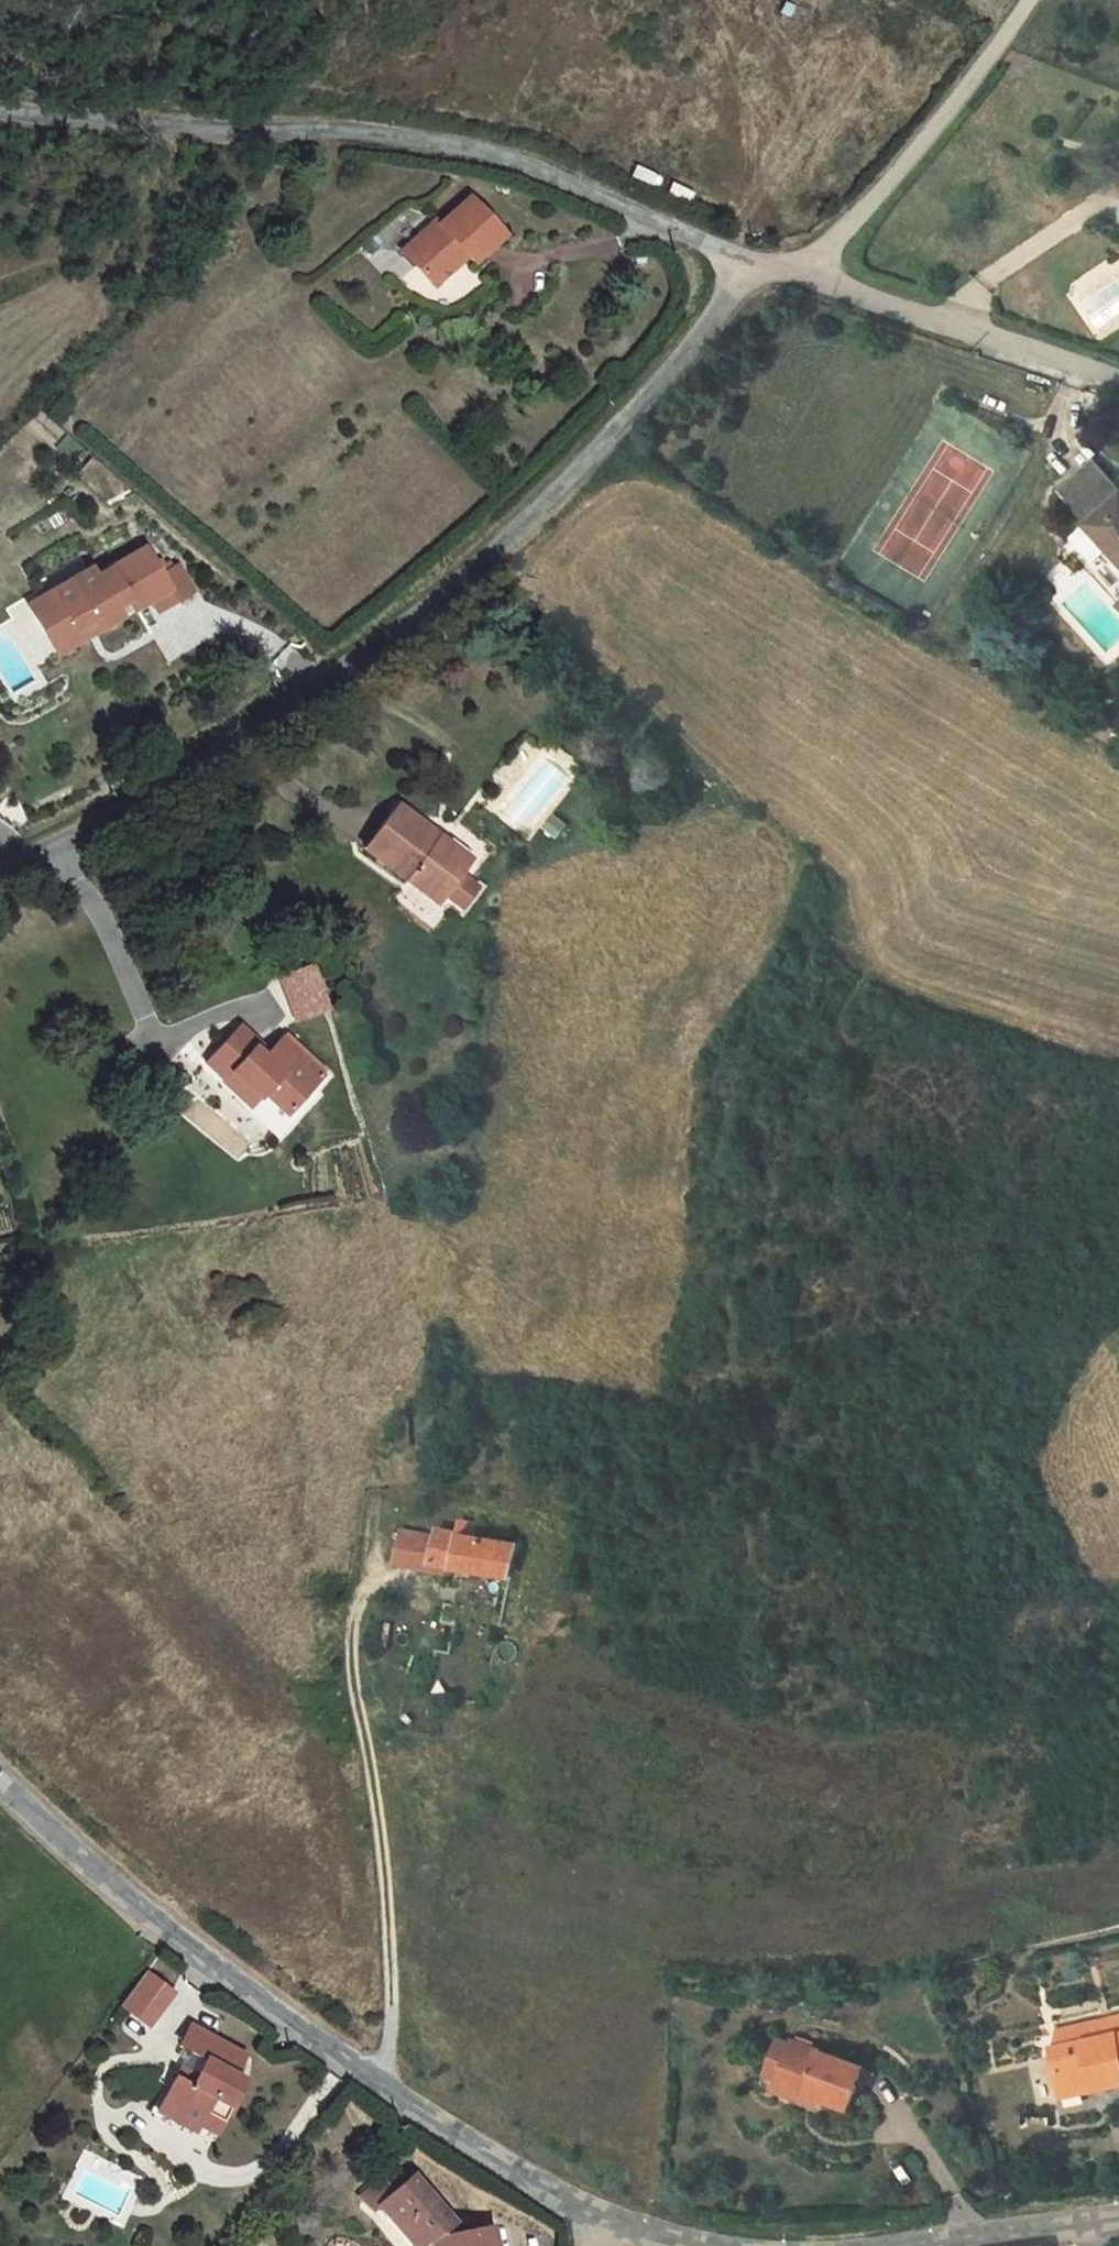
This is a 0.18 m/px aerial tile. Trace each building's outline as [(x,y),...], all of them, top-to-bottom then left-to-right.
[(468,199),(420,243),(416,273),(438,295),(462,271),(457,265),(464,257),(475,268),(507,238),(468,199)] [(1118,556),(1118,487),(1117,485),(1112,489),(1089,465),(1060,493),(1118,556)] [(152,599),(171,588),(161,573),(145,546),(97,575),(62,597),(82,630),(102,617),(108,627),(127,615),(118,601),(126,596),(135,610),(152,599)] [(175,564),(161,573),(171,588),(152,599),(158,609),(191,589),(175,564)] [(30,605),(61,656),(88,639),(82,630),(62,597),(97,575),(92,567),(30,605)] [(108,627),(102,617),(82,630),(88,639),(108,627)] [(352,847),(394,876),(399,868),(436,892),(433,896),(454,911),(471,887),(450,872),(458,861),(379,808),(352,847)] [(430,900),(433,896),(436,892),(399,868),(394,876),(430,900)] [(286,1023),(331,1010),(317,963),(272,977),(286,1023)] [(291,1038),(272,1059),(245,1036),(217,1067),(251,1098),(257,1092),(285,1117),(328,1069),(291,1038)] [(240,1109),(251,1098),(217,1067),(207,1079),(240,1109)] [(435,1568),(524,1581),(527,1549),(403,1530),(399,1562),(435,1568)] [(179,1988),(152,1969),(126,2005),(153,2025),(179,1988)] [(193,2022),(153,2101),(215,2136),(223,2121),(175,2096),(188,2073),(196,2078),(208,2054),(199,2049),(207,2029),(193,2022)] [(250,2052),(207,2029),(199,2049),(208,2054),(196,2078),(188,2073),(175,2096),(223,2121),(249,2074),(243,2069),(250,2052)] [(1116,2082),(1118,2081),(1118,2035),(1066,2054),(1081,2094),(1116,2082)] [(822,2045),(795,2093),(866,2133),(892,2087),(822,2045)] [(1116,2082),(1081,2094),(1086,2106),(1118,2094),(1118,2090),(1116,2082)] [(424,2245),(436,2243),(437,2245),(503,2245),(499,2222),(465,2227),(417,2174),(395,2189),(380,2172),(360,2193),(378,2206),(383,2201),(424,2245)]
